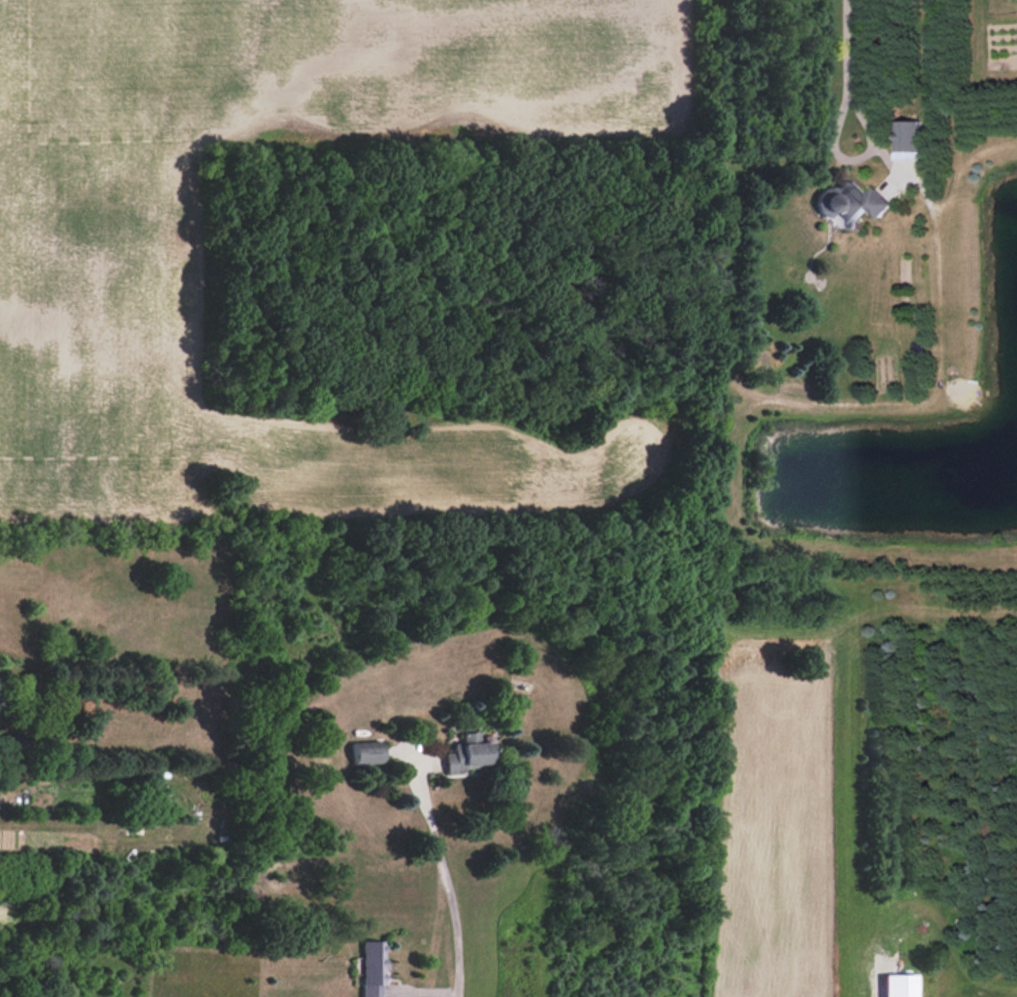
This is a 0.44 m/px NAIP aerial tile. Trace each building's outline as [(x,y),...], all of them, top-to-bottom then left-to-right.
[(922,157),(921,120),(896,121),(897,158),(922,157)] [(893,204),(874,186),(866,194),(850,178),(834,194),(829,189),(812,205),(826,219),(835,211),(850,226),(869,208),(879,218),(893,204)] [(444,774),(463,773),(463,767),(491,766),(489,735),(479,736),(479,732),(461,733),(462,743),(452,744),(452,753),(443,753),(444,774)] [(380,746),(371,747),(371,741),(351,741),(352,764),(381,764),(380,746)] [(383,941),(363,940),(362,996),(382,996),(383,941)] [(883,975),(883,996),(915,996),(915,975),(883,975)]
